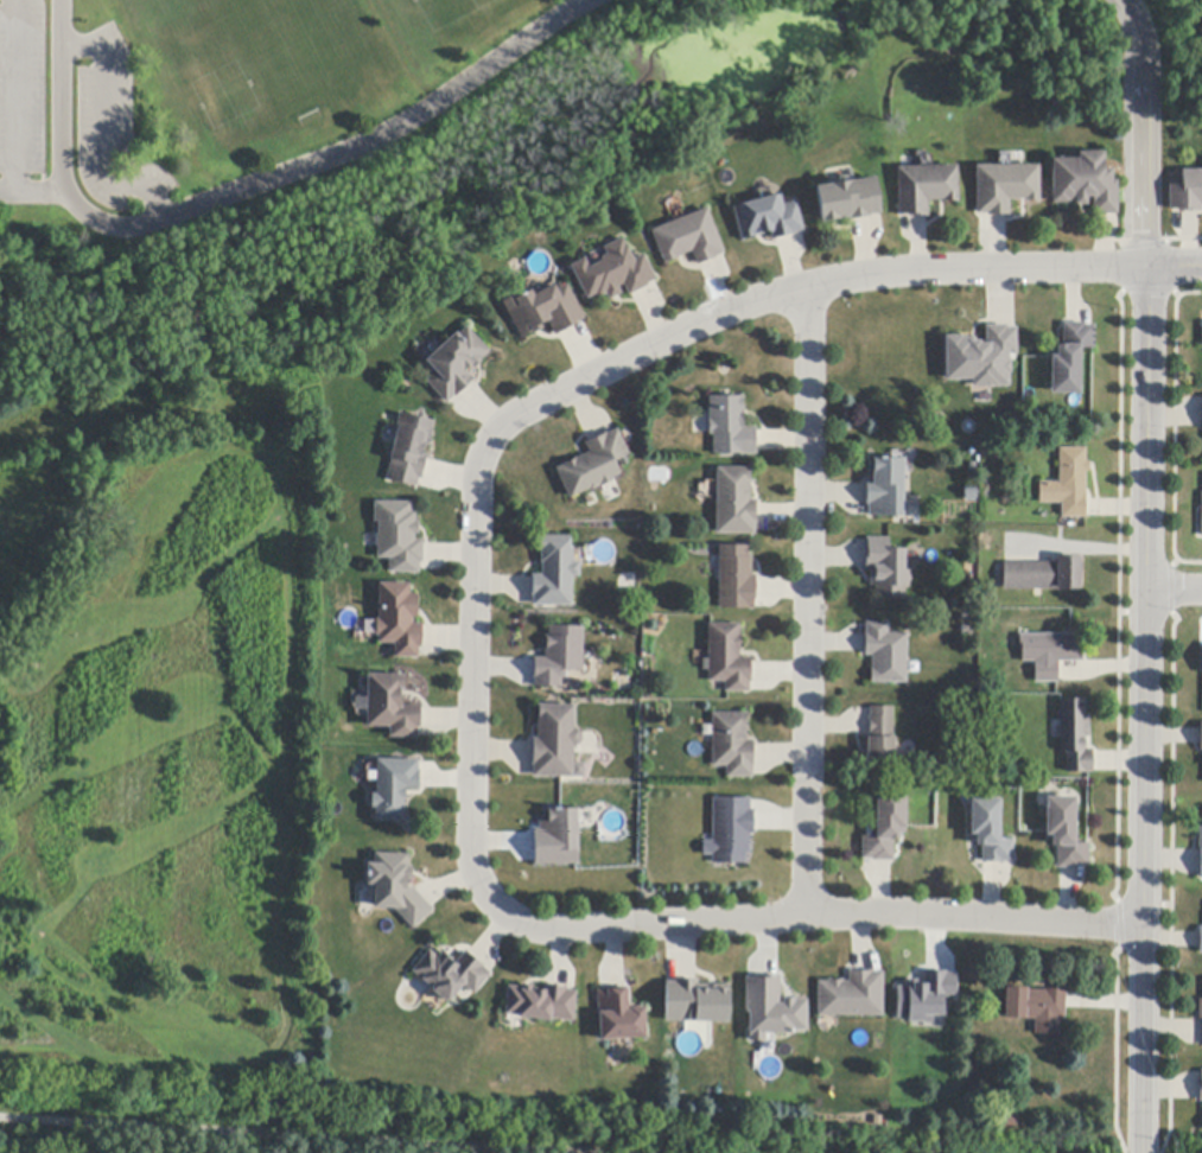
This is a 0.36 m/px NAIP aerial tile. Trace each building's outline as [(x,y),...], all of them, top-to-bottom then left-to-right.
[(1118,208),(1118,215),(1096,215),(1093,215),(1093,197),(1087,197),(1087,205),(1075,205),(1075,202),(1069,202),(1069,204),(1052,204),(1052,159),(1080,159),(1080,153),(1105,152),(1105,170),(1113,170),(1113,180),(1118,180),(1118,208)] [(1006,216),(988,216),(987,215),(980,215),(977,215),(977,166),(1011,166),(1025,166),(1039,165),(1041,202),(1037,202),(1037,200),(1029,200),(1029,203),(1025,203),(1025,200),(1010,200),(1010,216),(1006,216)] [(927,217),(926,217),(926,216),(912,217),(909,217),(909,215),(902,215),(899,215),(897,168),(903,167),(914,167),(958,166),(959,203),(955,203),(955,202),(947,202),(947,203),(945,203),(945,200),(929,202),(929,217),(927,217)] [(1182,171),(1201,171),(1201,206),(1201,212),(1198,212),(1181,212),(1181,210),(1172,210),(1169,210),(1169,186),(1182,186),(1182,171)] [(882,215),(871,216),(871,217),(851,221),(850,221),(848,218),(821,222),(816,187),(832,185),(852,181),(877,178),(883,214),(882,215)] [(797,202),(804,231),(803,231),(795,234),(795,235),(791,236),(791,235),(777,238),(776,238),(776,241),(772,241),(770,231),(764,234),(764,235),(757,236),(757,237),(755,238),(755,237),(746,238),(746,241),(743,242),(734,208),(782,196),(784,205),(797,202)] [(725,254),(717,257),(717,259),(700,266),(699,266),(693,251),(679,257),(679,259),(666,265),(653,231),(707,209),(726,254),(725,254)] [(644,255),(657,280),(655,281),(648,285),(648,286),(632,295),(630,297),(624,286),(619,287),(623,294),(610,301),(606,294),(598,299),(597,295),(587,300),(570,267),(585,259),(586,260),(590,268),(602,262),(603,257),(608,255),(604,248),(605,247),(623,237),(635,260),(644,255)] [(583,320),(575,324),(577,325),(558,335),(557,336),(548,320),(541,325),(543,329),(533,335),(532,332),(521,338),(503,302),(515,295),(516,299),(532,291),(534,295),(555,285),(558,289),(567,285),(585,319),(583,320)] [(1067,324),(1085,324),(1085,325),(1092,325),(1094,326),(1094,349),(1081,349),(1080,395),(1050,394),(1050,356),(1057,356),(1057,345),(1063,345),(1063,324),(1067,324)] [(1015,329),(1017,329),(1017,356),(1009,356),(1010,361),(1011,361),(1011,374),(1010,374),(1010,387),(972,388),(972,381),(946,381),(945,337),(962,337),(962,338),(973,338),(973,342),(981,342),(981,344),(986,344),(986,326),(988,326),(1007,325),(1007,329),(1015,329)] [(473,382),(456,397),(454,396),(449,402),(447,404),(426,382),(433,375),(422,363),(426,359),(427,359),(456,333),(458,336),(468,327),(490,352),(481,361),(482,362),(475,369),(471,364),(465,370),(472,377),(472,376),(476,380),(473,382)] [(757,431),(757,451),(757,454),(739,456),(739,454),(713,454),(713,435),(710,435),(708,433),(708,419),(710,419),(710,409),(710,397),(739,396),(739,395),(744,395),(745,407),(743,407),(744,427),(757,427),(757,431)] [(427,460),(422,479),(420,479),(418,486),(418,488),(387,480),(392,459),(390,459),(394,445),(398,428),(396,428),(396,427),(400,413),(434,421),(431,434),(432,434),(428,446),(426,445),(424,454),(428,456),(427,460)] [(615,479),(612,480),(613,482),(604,486),(603,485),(599,486),(598,486),(599,489),(591,492),(590,491),(571,501),(557,470),(590,453),(585,442),(589,441),(606,432),(608,434),(616,431),(618,429),(630,454),(616,463),(622,476),(615,479)] [(1085,501),(1085,516),(1085,518),(1061,518),(1061,504),(1038,504),(1039,483),(1058,483),(1058,448),(1086,448),(1086,463),(1089,463),(1089,472),(1085,472),(1085,501)] [(903,459),(903,497),(903,517),(893,517),(869,517),(869,516),(869,505),(866,505),(866,485),(866,483),(869,483),(869,459),(903,459)] [(757,505),(757,524),(756,524),(756,531),(756,534),(717,534),(717,469),(752,469),(752,484),(750,484),(750,501),(757,501),(757,505)] [(424,544),(424,562),(420,562),(420,571),(420,574),(389,573),(389,559),(377,559),(379,548),(377,546),(376,546),(376,536),(377,535),(379,533),(379,523),(374,523),(375,502),(413,503),(413,512),(416,512),(415,522),(420,522),(419,535),(415,534),(415,540),(424,541),(424,544)] [(573,606),(534,606),(534,605),(534,595),(532,595),(532,592),(533,592),(533,579),(533,578),(533,575),(542,575),(542,563),(541,563),(541,550),(539,550),(539,536),(572,536),(572,548),(573,548),(573,561),(575,562),(580,562),(580,578),(573,578),(573,606)] [(908,571),(910,571),(910,578),(910,587),(905,587),(905,598),(877,598),(877,587),(871,587),(871,571),(865,571),(865,568),(865,567),(866,567),(866,553),(865,553),(865,549),(867,548),(867,542),(866,542),(866,540),(866,539),(890,539),(890,549),(905,549),(905,571),(908,571)] [(756,579),(756,599),(755,599),(755,607),(755,610),(749,610),(719,610),(719,580),(719,556),(719,546),(749,547),(749,559),(752,559),(752,576),(756,576),(756,579)] [(1004,591),(1004,563),(1005,563),(1054,562),(1056,562),(1056,558),(1080,558),(1080,590),(1056,590),(1056,591),(1004,591)] [(422,626),(422,648),(419,648),(419,656),(419,658),(395,658),(395,644),(379,644),(379,636),(376,636),(376,619),(379,619),(380,584),(411,584),(411,594),(418,594),(416,607),(420,607),(419,618),(413,618),(413,624),(422,624),(422,626)] [(751,663),(751,683),(750,683),(750,690),(750,693),(725,693),(725,682),(708,682),(708,624),(740,624),(740,636),(742,636),(742,650),(739,650),(739,658),(751,658),(751,663)] [(908,633),(908,662),(908,674),(908,683),(871,683),(871,655),(865,655),(865,652),(865,633),(866,633),(866,625),(866,624),(889,624),(889,633),(908,633)] [(584,628),(584,671),(583,671),(562,671),(562,688),(535,688),(535,687),(535,679),(533,679),(533,675),(535,675),(535,661),(534,661),(534,660),(534,658),(546,658),(546,636),(549,636),(549,628),(584,628)] [(1081,662),(1081,663),(1058,663),(1058,682),(1058,683),(1035,683),(1035,663),(1022,663),(1022,650),(1019,650),(1018,635),(1081,635),(1081,662)] [(421,711),(421,728),(418,728),(416,737),(416,738),(390,738),(390,728),(367,727),(368,699),(368,677),(368,675),(406,675),(405,690),(401,690),(401,694),(403,694),(403,706),(421,707),(421,711)] [(1092,752),(1092,771),(1092,775),(1067,775),(1067,753),(1060,753),(1060,738),(1060,722),(1060,701),(1083,701),(1083,715),(1089,715),(1089,738),(1085,738),(1085,750),(1092,750),(1092,752)] [(581,733),(583,734),(583,743),(579,746),(574,746),(574,754),(574,766),(573,778),(561,777),(533,777),(533,776),(533,765),(532,765),(532,762),(533,762),(534,743),(533,743),(533,739),(538,739),(538,705),(575,706),(574,731),(579,731),(581,733)] [(895,767),(866,769),(866,756),(864,756),(863,738),(869,738),(869,734),(869,733),(870,733),(870,721),(869,721),(869,718),(870,718),(870,709),(870,708),(893,707),(895,767)] [(753,745),(753,767),(752,767),(752,776),(752,778),(726,778),(726,766),(713,767),(712,714),(748,713),(748,741),(753,741),(753,745)] [(419,764),(419,771),(420,771),(420,788),(420,790),(406,790),(406,800),(405,800),(405,821),(376,821),(376,808),(373,808),(373,795),(377,795),(377,760),(419,760),(419,764)] [(892,861),(873,861),(873,859),(865,859),(863,859),(863,836),(876,836),(876,791),(907,791),(907,835),(899,835),(899,840),(892,840),(892,861)] [(1075,807),(1075,845),(1089,845),(1089,868),(1086,868),(1079,868),(1079,869),(1060,869),(1057,868),(1057,847),(1051,848),(1051,841),(1045,841),(1045,809),(1045,798),(1075,797),(1075,807)] [(755,832),(755,835),(750,835),(750,855),(746,855),(746,864),(712,864),(712,856),(704,856),(704,842),(712,842),(712,798),(751,798),(751,802),(751,810),(755,810),(755,832)] [(1011,864),(1003,864),(1003,865),(999,865),(999,864),(986,864),(986,865),(984,865),(981,865),(981,847),(975,847),(975,841),(969,841),(969,800),(1000,800),(999,840),(1013,840),(1013,864),(1011,864)] [(577,810),(578,828),(579,865),(534,866),(534,862),(534,861),(535,861),(534,834),(534,833),(533,833),(533,829),(540,829),(540,823),(548,823),(548,810),(555,810),(577,809),(577,810)] [(414,887),(415,887),(415,891),(431,907),(433,910),(412,929),(395,909),(374,909),(374,907),(375,896),(373,896),(373,885),(367,886),(367,885),(368,864),(374,865),(375,854),(409,855),(409,867),(412,867),(412,881),(407,881),(408,887),(414,887)] [(470,954),(485,967),(484,968),(490,974),(491,974),(475,995),(472,994),(463,986),(450,1002),(446,1002),(445,1002),(433,992),(433,988),(413,972),(430,950),(438,957),(443,951),(454,961),(452,963),(454,966),(466,951),(470,954)] [(853,972),(869,972),(869,970),(873,970),(873,973),(880,972),(883,972),(883,1017),(818,1017),(818,982),(828,982),(828,980),(844,980),(844,982),(848,982),(848,970),(853,970),(853,972)] [(748,973),(777,973),(777,996),(804,998),(804,1034),(767,1034),(768,1044),(748,1045),(748,1034),(748,973)] [(956,974),(956,998),(945,998),(945,1018),(935,1018),(934,1018),(934,1024),(910,1023),(910,1017),(898,1017),(898,988),(908,988),(908,981),(918,981),(918,985),(924,985),(924,974),(956,974)] [(697,980),(698,980),(698,985),(710,985),(710,986),(714,986),(714,985),(730,985),(730,1023),(666,1021),(666,982),(667,982),(676,982),(676,980),(697,980)] [(549,985),(567,987),(567,990),(574,992),(577,992),(574,1023),(551,1020),(551,1021),(522,1019),(519,1019),(519,1017),(507,1015),(505,1015),(508,986),(522,987),(522,985),(533,986),(533,992),(534,992),(534,989),(543,990),(543,985),(549,985)] [(647,1038),(600,1041),(597,990),(600,990),(609,989),(609,988),(625,987),(627,987),(628,989),(629,989),(629,1006),(635,1006),(635,1007),(640,1007),(640,1008),(645,1008),(647,1038)] [(1066,994),(1064,1008),(1064,1021),(1058,1021),(1058,1034),(1035,1034),(1035,1020),(1024,1019),(1005,1019),(1005,988),(1028,988),(1028,990),(1043,990),(1043,989),(1066,990),(1066,994)] [(1003,1116),(1018,1115),(1018,1127),(1003,1127),(1003,1116)]
